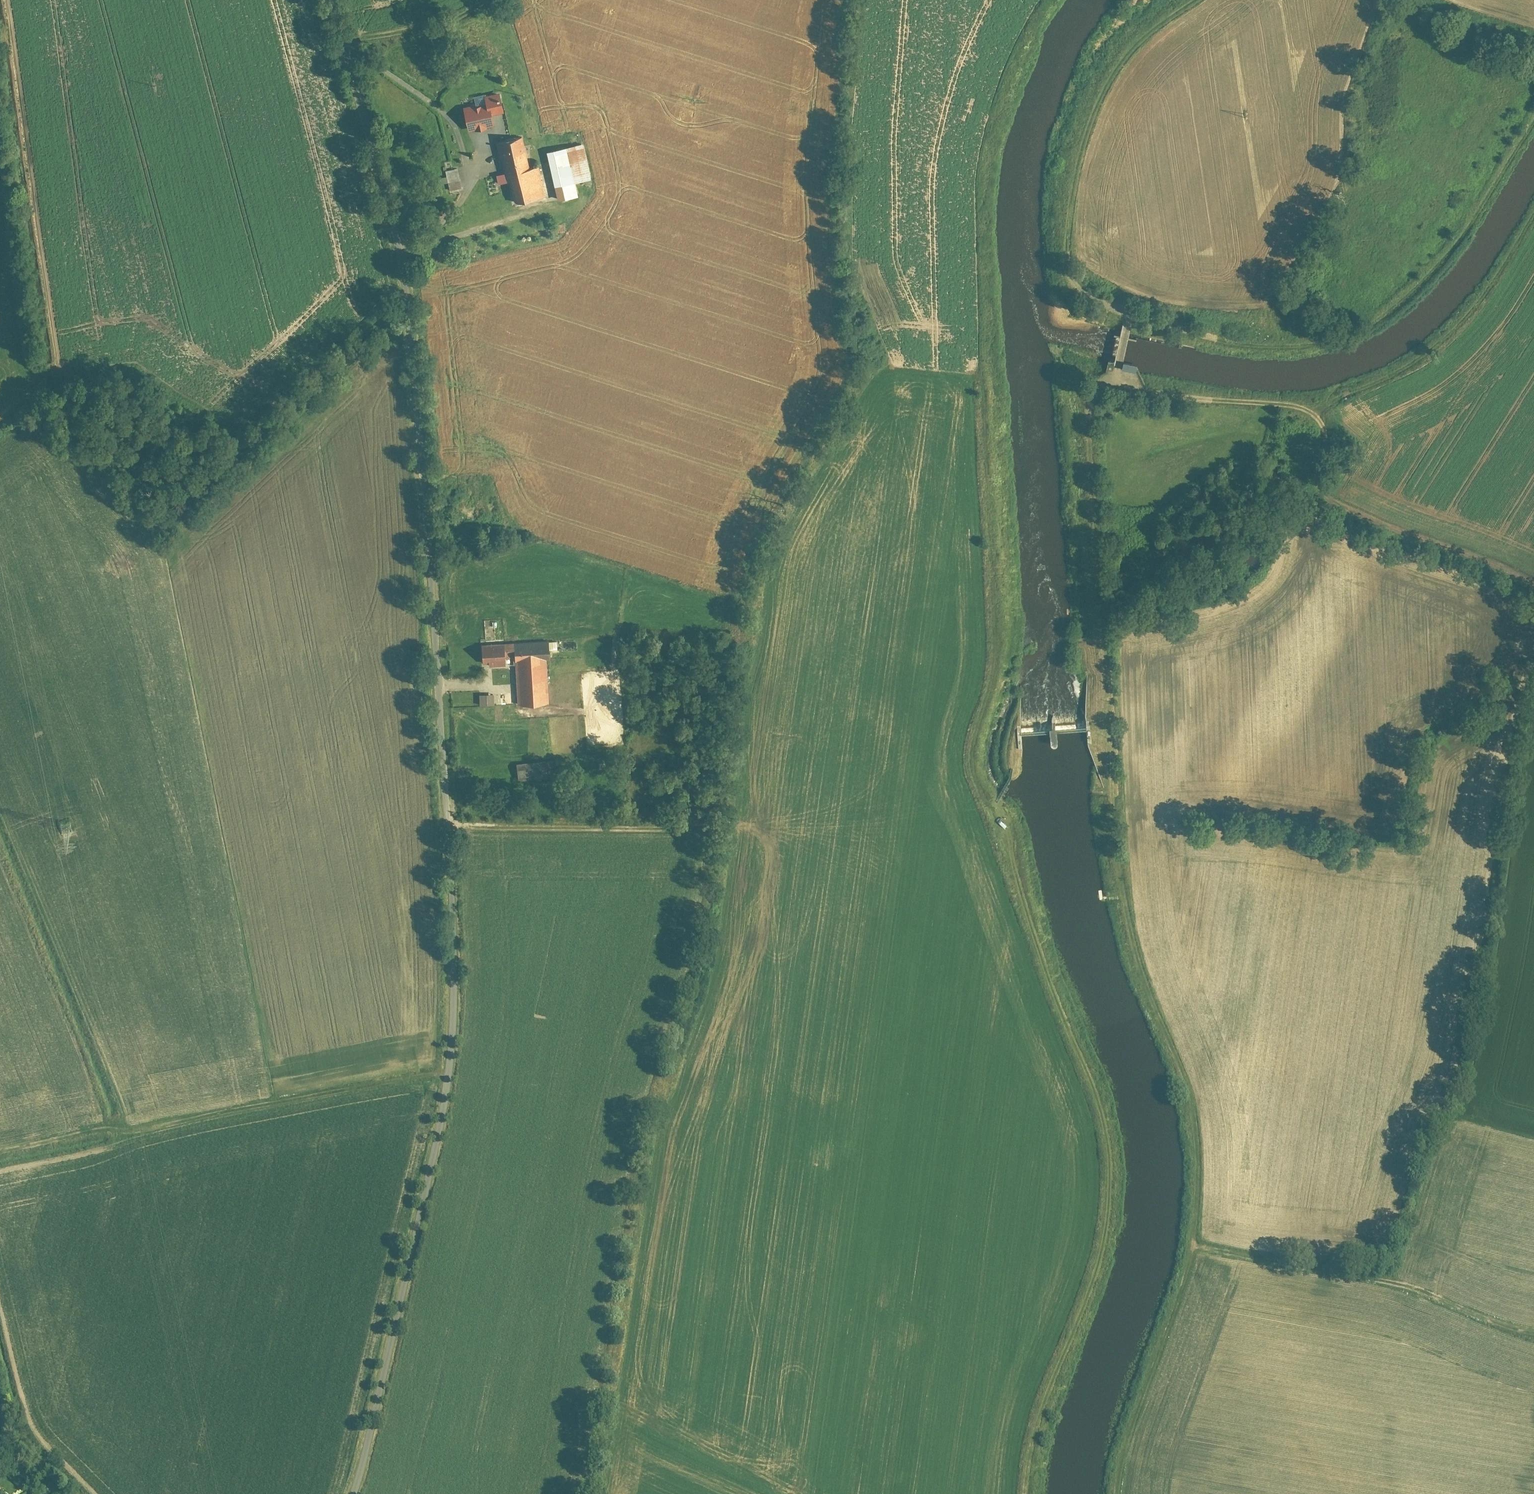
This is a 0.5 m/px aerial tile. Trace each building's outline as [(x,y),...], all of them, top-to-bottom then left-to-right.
[(503,95),(487,98),(488,106),(464,111),(469,135),(496,130),(494,116),(507,114),(503,95)] [(522,139),(497,145),(504,174),(481,180),(490,214),(551,198),(542,167),(531,170),(522,139)] [(585,147),(548,155),(556,191),(564,189),(567,203),(580,200),(577,186),(593,182),(585,147)] [(460,170),(448,173),(452,192),(464,189),(460,170)] [(517,659),(520,705),(552,703),(549,660),(553,660),(552,642),(483,646),(484,668),(508,667),(508,660),(517,659)] [(497,694),(482,695),(482,706),(498,705),(497,694)] [(519,762),(520,780),(556,777),(554,759),(519,762)]
